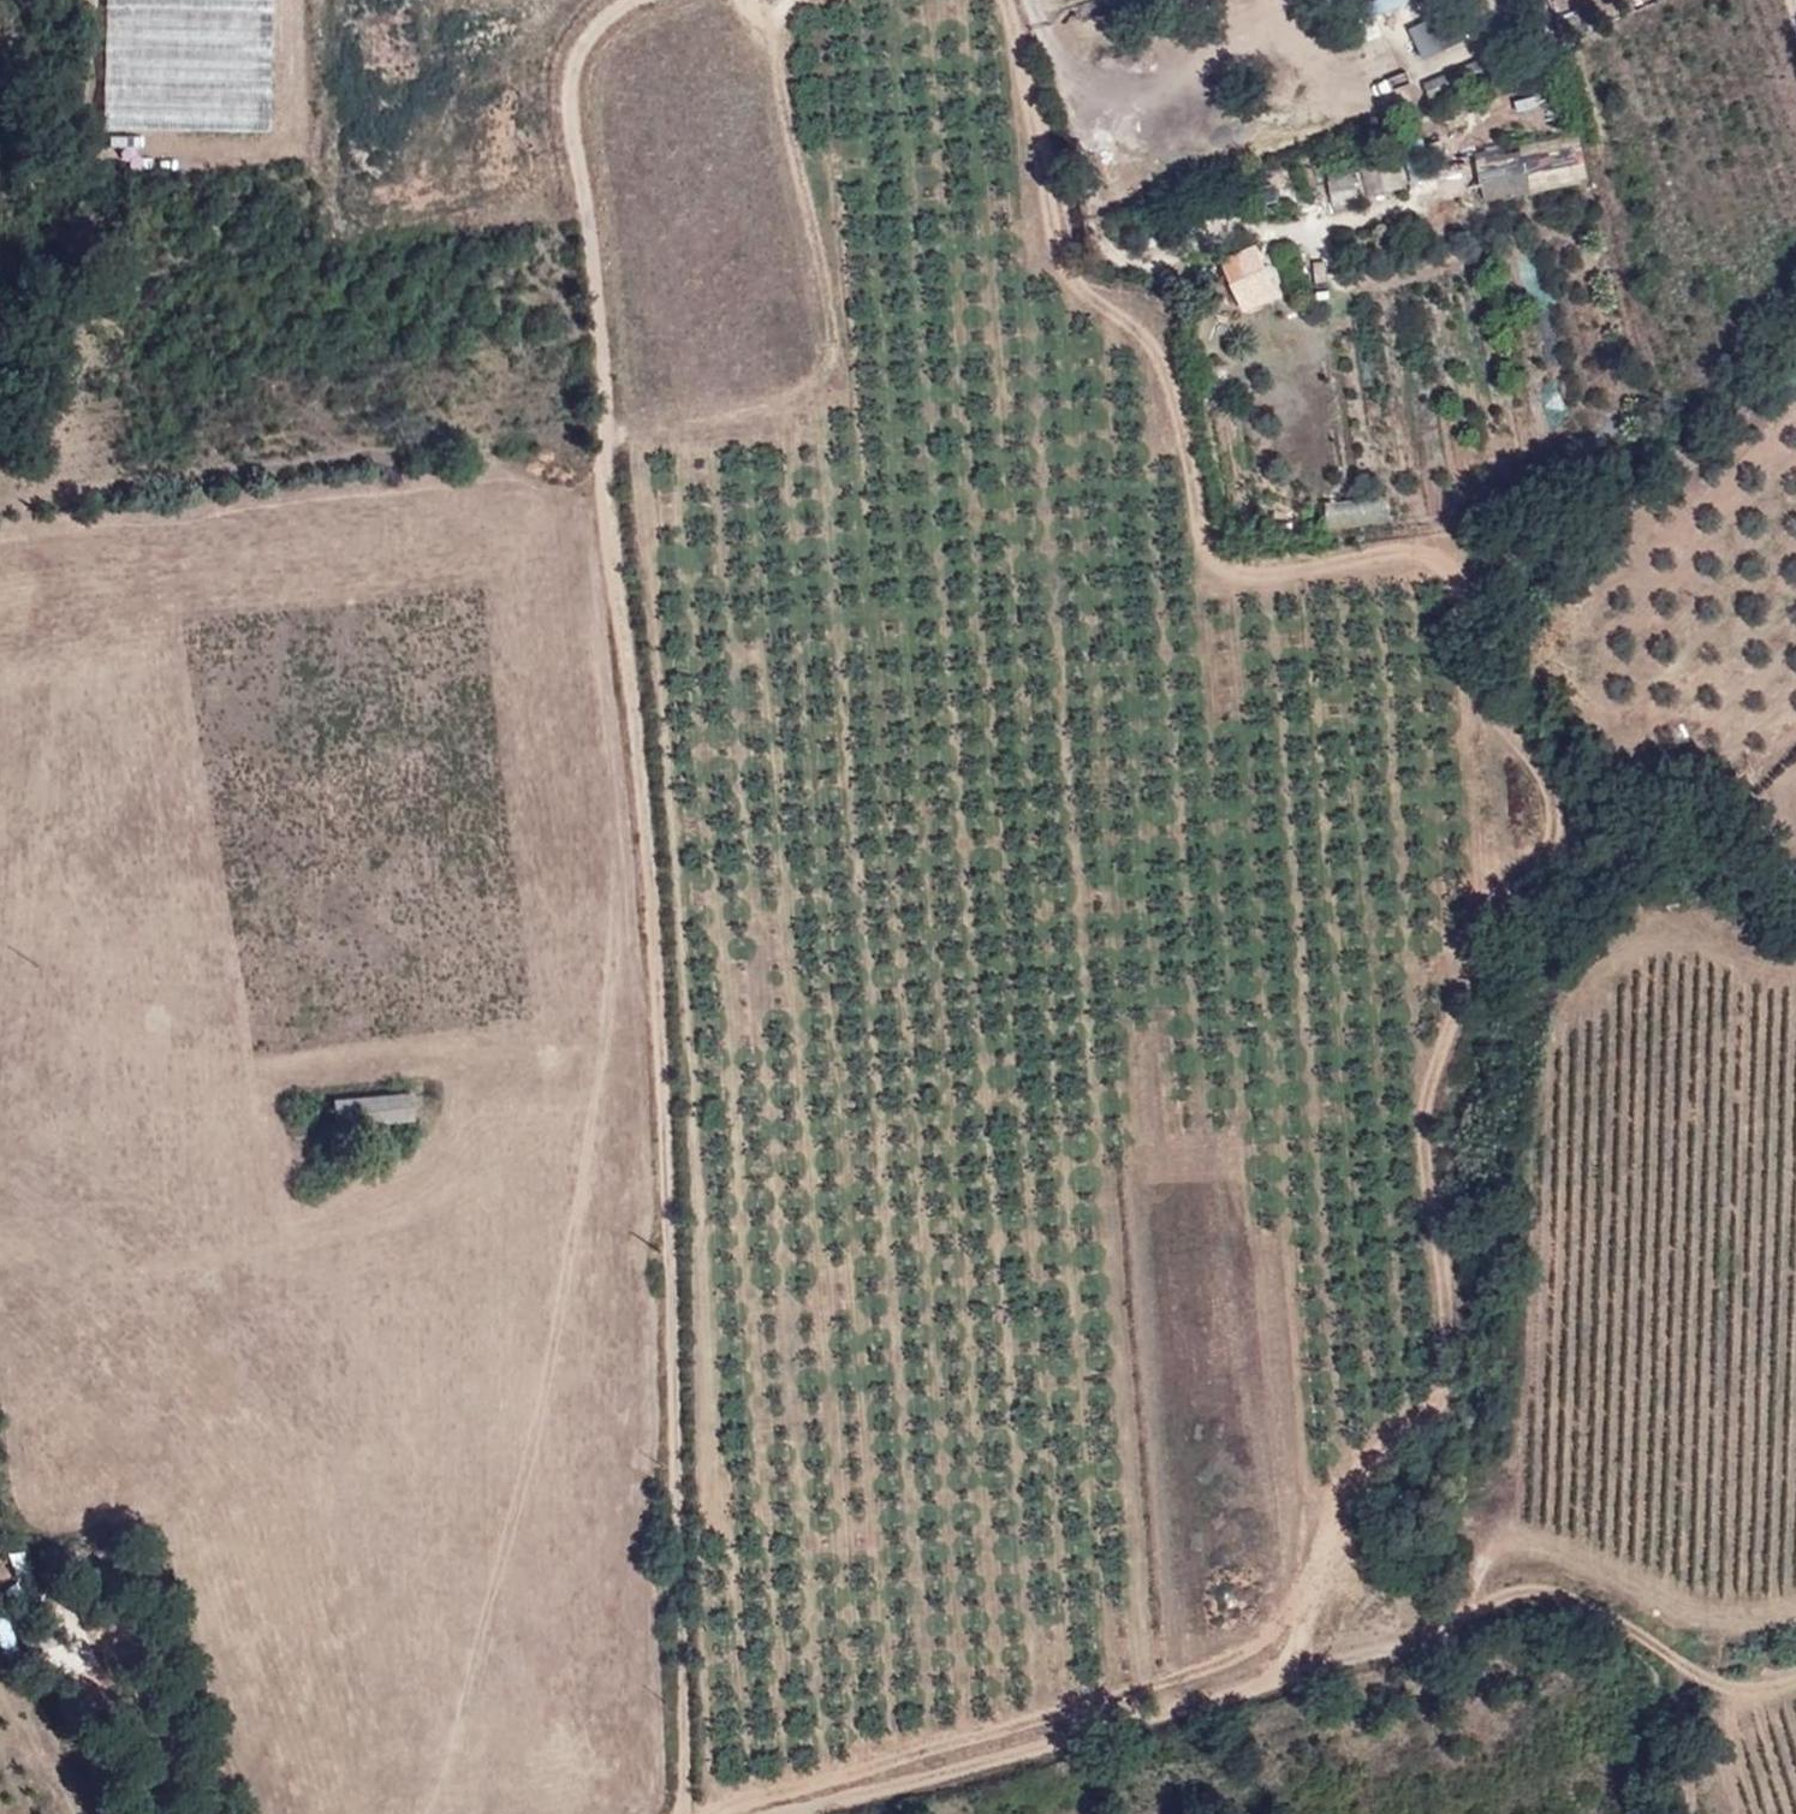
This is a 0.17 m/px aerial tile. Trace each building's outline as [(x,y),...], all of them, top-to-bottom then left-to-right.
[(272,0),(108,0),(105,128),(269,132),(272,0)] [(1461,6),(1413,29),(1433,71),(1482,48),(1461,6)] [(1588,139),(1482,148),(1486,193),(1592,184),(1588,139)] [(1242,297),(1273,285),(1260,262),(1230,275),(1242,297)] [(415,1120),(412,1093),(334,1102),(337,1128),(415,1120)]
